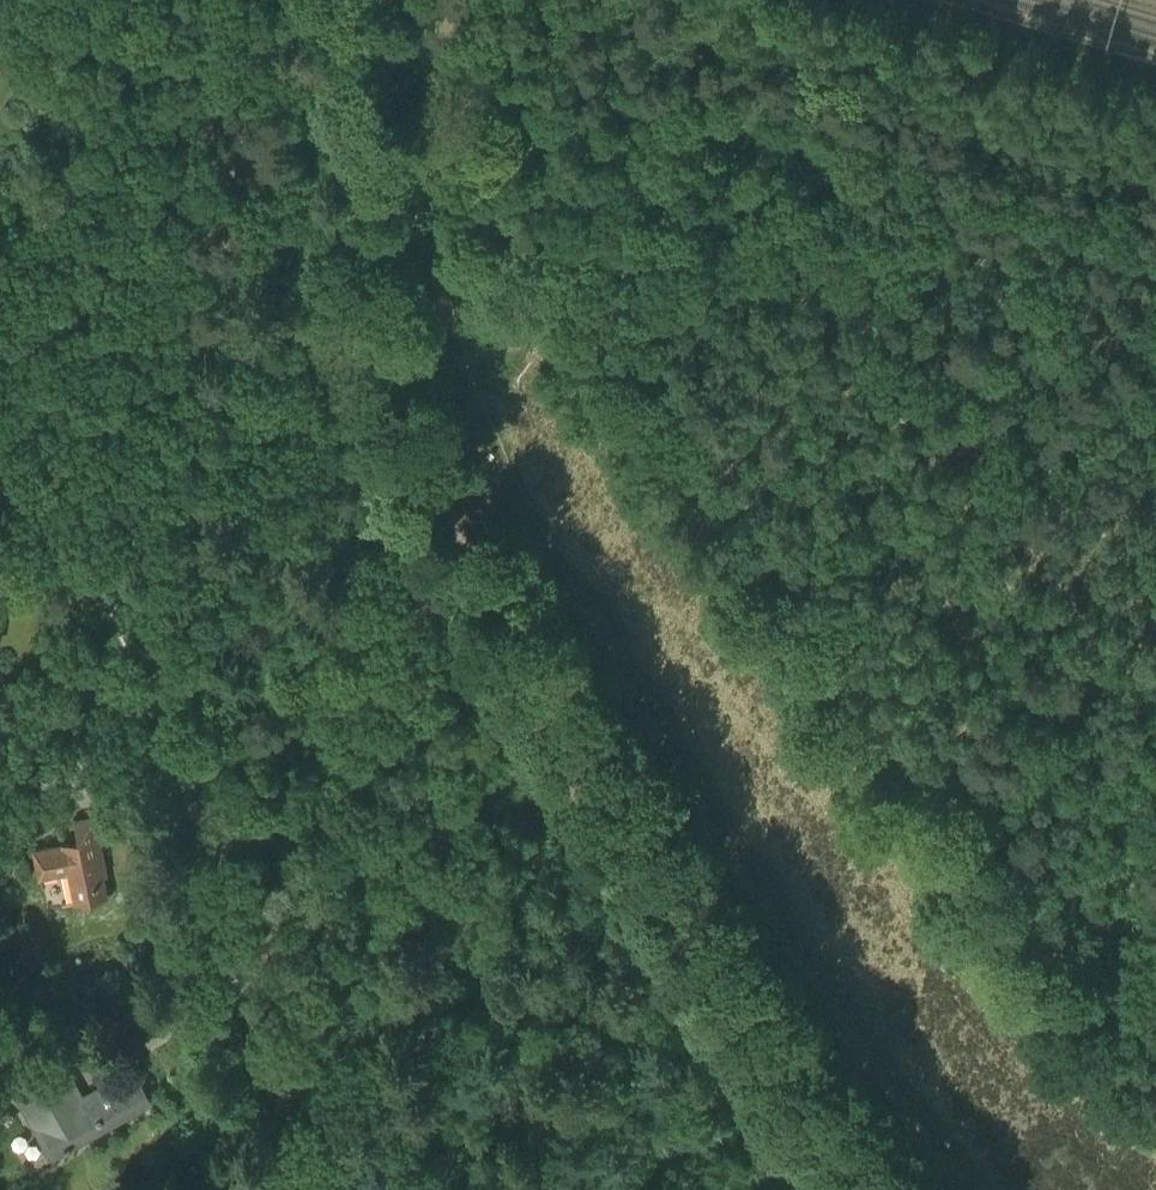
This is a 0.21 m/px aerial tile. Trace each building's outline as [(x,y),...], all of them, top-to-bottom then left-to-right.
[(4,41),(12,27),(0,20),(0,39),(4,41)] [(42,70),(27,81),(35,91),(49,80),(42,70)] [(76,819),(80,839),(64,842),(64,844),(35,850),(40,878),(70,872),(76,902),(108,895),(104,875),(108,874),(96,815),(76,819)] [(14,1090),(52,1157),(152,1101),(133,1068),(81,1097),(62,1063),(14,1090)]
